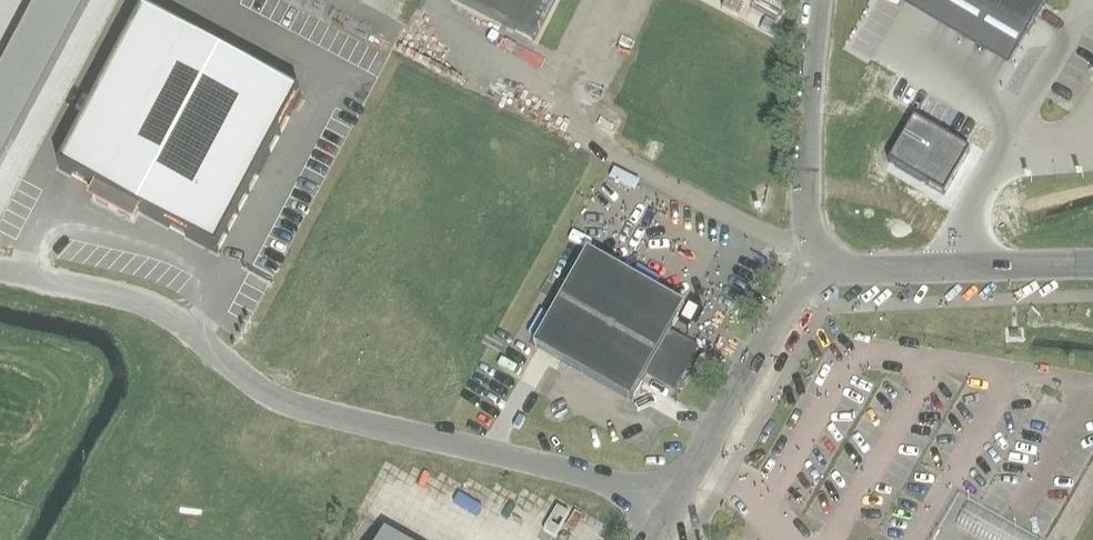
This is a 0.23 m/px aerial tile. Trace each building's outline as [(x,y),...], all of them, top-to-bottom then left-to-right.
[(89,0),(38,0),(0,71),(0,167),(89,0)] [(534,41),(556,0),(454,0),(534,41)] [(1016,60),(1041,15),(1049,2),(1045,0),(911,0),(1016,60)] [(58,168),(98,190),(93,199),(132,220),(137,211),(216,254),(301,95),(143,10),(58,168)] [(967,151),(912,118),(895,146),(904,152),(896,166),(942,193),(967,151)] [(668,334),(684,306),(587,251),(560,299),(684,369),(695,350),(668,334)] [(684,369),(560,299),(534,346),(630,401),(646,373),(673,388),(684,369)] [(385,531),(380,539),(400,539),(385,531)]
